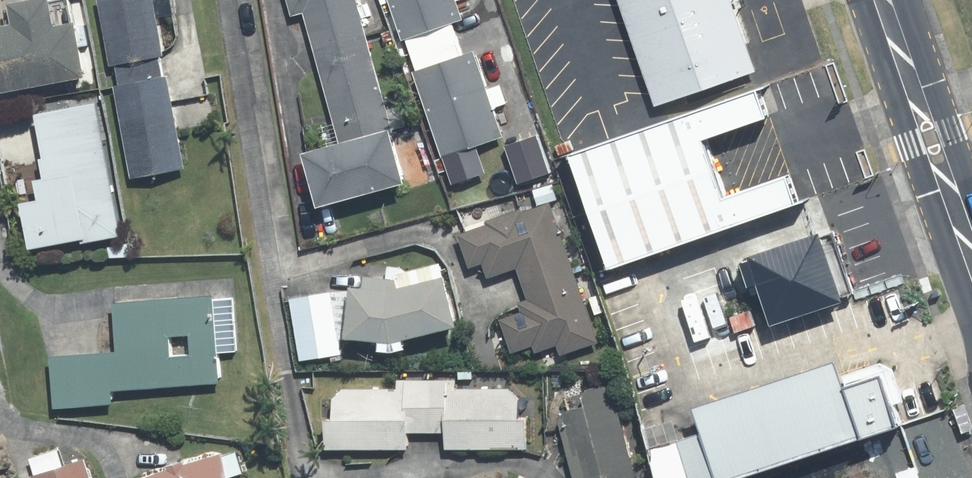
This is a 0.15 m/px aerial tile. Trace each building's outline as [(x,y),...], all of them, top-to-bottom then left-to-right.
[(0,21),(0,86),(94,68),(84,14),(63,18),(60,0),(19,0),(22,17),(0,21)] [(169,51),(159,0),(102,0),(114,61),(119,61),(123,81),(166,73),(162,52),(169,51)] [(295,10),(308,7),(318,46),(371,32),(362,0),(292,0),(295,10)] [(406,37),(409,35),(415,51),(460,35),(454,20),(467,16),(461,0),(394,0),(406,37)] [(655,107),(752,73),(727,0),(617,0),(655,107)] [(393,27),(384,30),(388,41),(396,37),(393,27)] [(395,122),(371,32),(318,46),(343,136),(395,122)] [(417,69),(447,154),(507,133),(478,47),(466,51),(460,35),(415,51),(421,67),(417,69)] [(123,81),(118,83),(135,174),(188,164),(171,73),(166,73),(123,81)] [(737,194),(716,134),(781,111),(771,83),(582,149),(622,263),(810,197),(801,171),(737,194)] [(126,231),(101,98),(41,109),(49,154),(46,155),(49,173),(42,175),(46,193),(28,197),(36,244),(85,235),(87,238),(126,231)] [(343,136),(342,136),(311,145),(326,199),(414,175),(399,120),(395,122),(343,136)] [(516,184),(548,174),(535,135),(503,146),(516,184)] [(438,157),(443,170),(451,168),(446,155),(438,157)] [(556,181),(537,188),(541,202),(560,196),(556,181)] [(521,264),(527,280),(575,261),(554,199),(526,209),(524,206),(491,218),(493,221),(463,232),(474,264),(487,259),(492,274),(521,264)] [(817,233),(745,256),(746,260),(738,263),(746,288),(755,285),(768,325),(839,302),(817,233)] [(112,245),(113,254),(133,253),(132,244),(112,245)] [(575,261),(527,280),(532,295),(523,299),(526,307),(505,316),(517,349),(537,342),(540,349),(561,341),(565,352),(603,338),(575,261)] [(400,336),(466,319),(453,269),(400,282),(401,271),(375,268),(373,280),(360,279),(354,330),(400,336)] [(739,328),(733,312),(723,280),(662,299),(668,318),(681,314),(695,356),(743,341),(739,328)] [(294,294),(304,357),(343,351),(333,288),(294,294)] [(223,380),(218,292),(119,299),(122,345),(55,350),(59,403),(117,399),(117,387),(223,380)] [(733,312),(739,328),(759,322),(754,306),(733,312)] [(756,324),(742,329),(748,348),(763,343),(756,324)] [(716,431),(691,439),(703,477),(735,477),(913,420),(896,367),(887,361),(853,372),(849,358),(708,404),(716,431)] [(475,369),(461,368),(462,377),(475,376),(475,369)] [(333,414),(333,444),(413,445),(413,428),(431,429),(432,377),(401,376),(401,384),(348,384),(339,394),(338,414),(333,414)] [(459,385),(459,377),(432,377),(431,429),(448,429),(448,444),(532,446),(533,413),(524,413),(525,397),(514,386),(459,385)] [(562,410),(581,477),(583,477),(589,476),(589,477),(642,477),(614,380),(590,387),(594,401),(562,410)] [(171,467),(147,474),(148,477),(234,477),(225,451),(188,462),(186,458),(170,462),(171,467)] [(89,456),(36,473),(38,477),(96,477),(89,456)]
